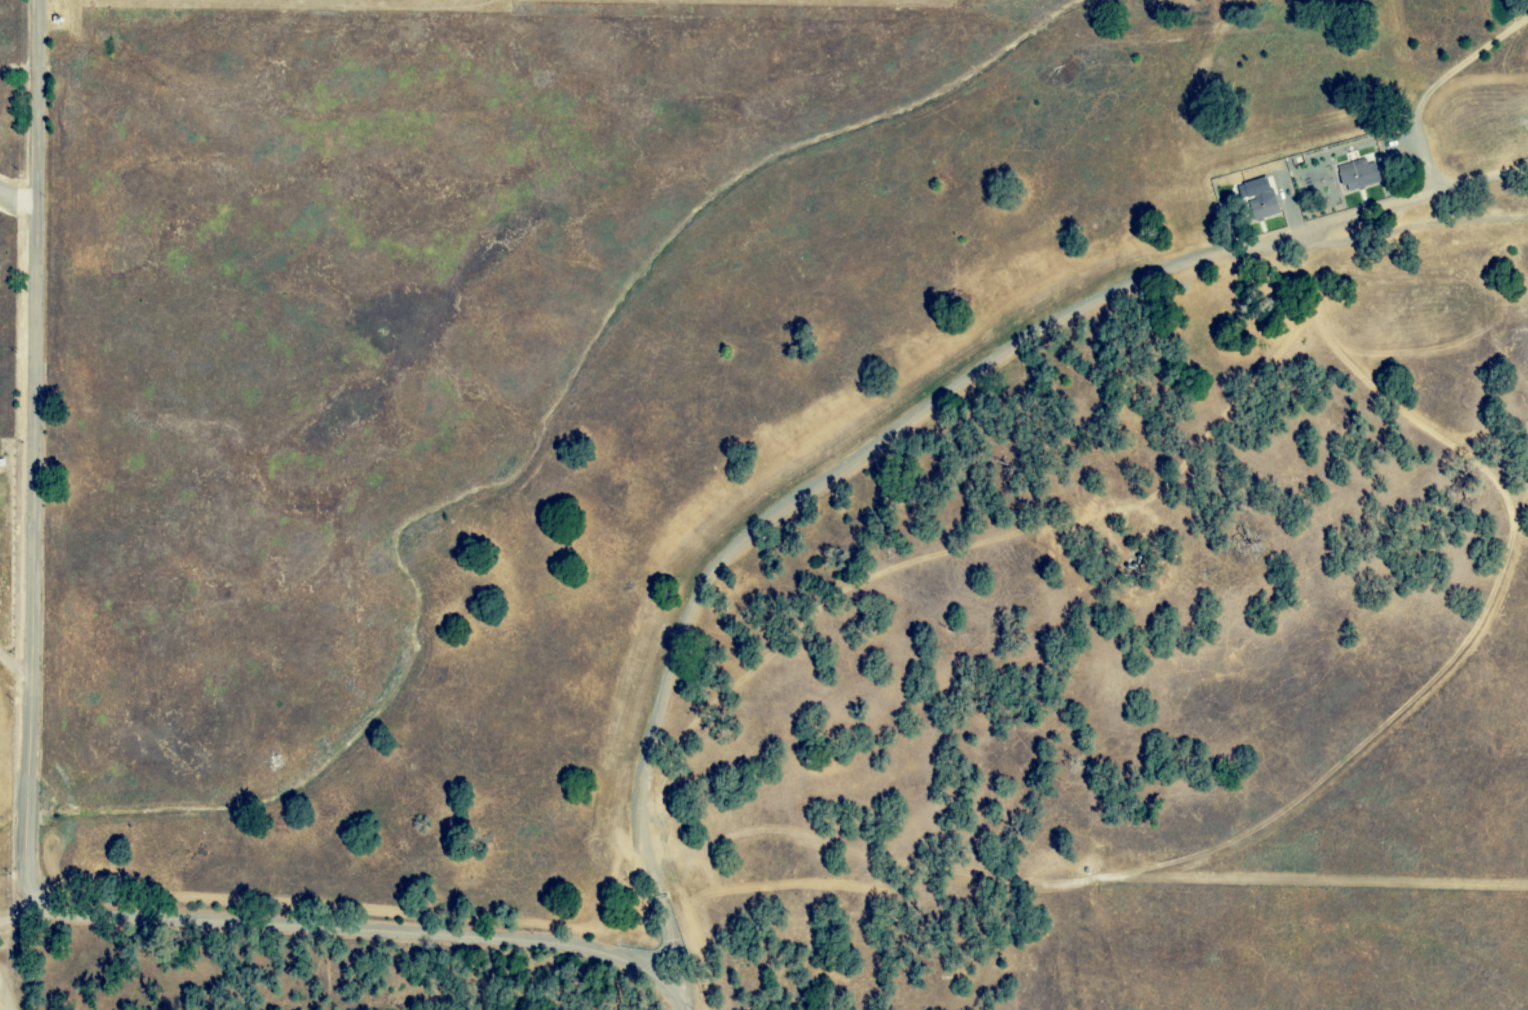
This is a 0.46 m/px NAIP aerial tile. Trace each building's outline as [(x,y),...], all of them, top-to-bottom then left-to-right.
[(1371,185),(1367,159),(1335,165),(1340,191),(1371,185)] [(1276,215),(1269,189),(1265,190),(1261,178),(1232,185),(1236,201),(1244,199),(1249,221),(1276,215)]
